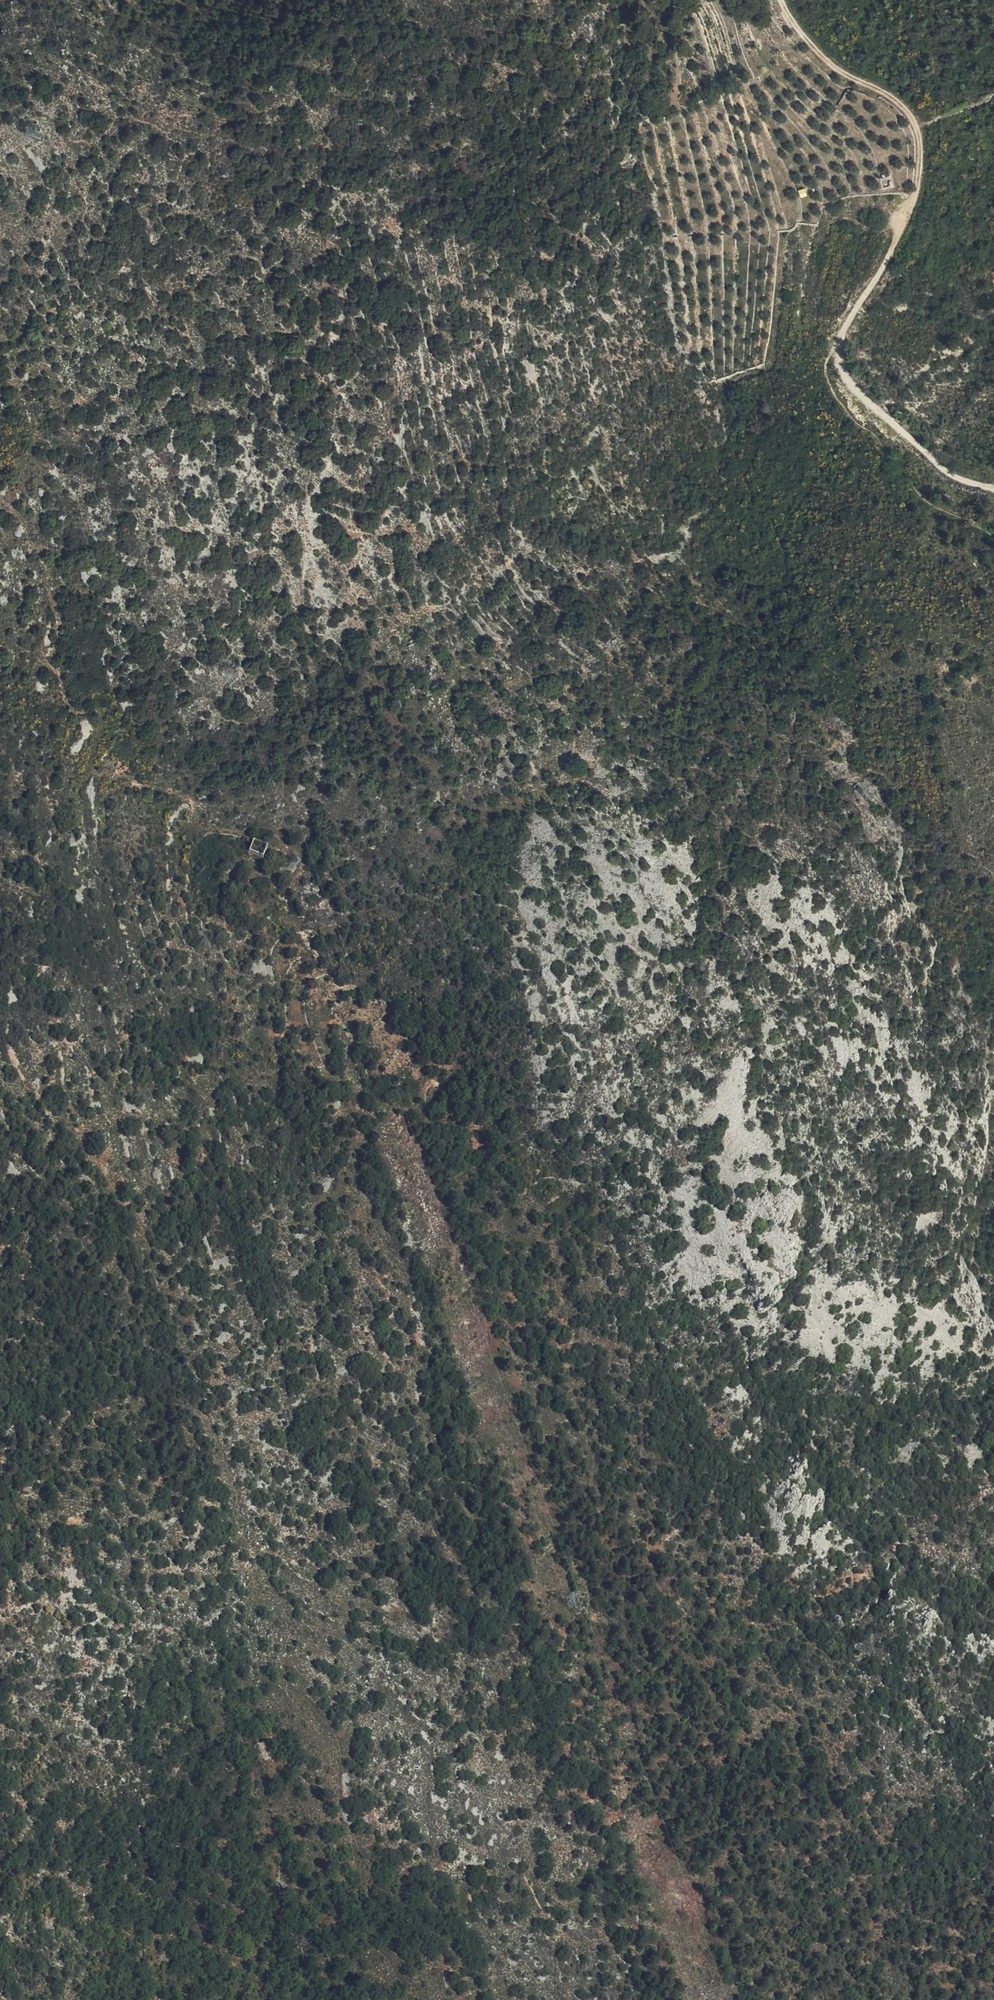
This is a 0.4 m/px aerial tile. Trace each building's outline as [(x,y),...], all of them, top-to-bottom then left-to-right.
[(250,848),(263,853),(267,844),(254,838),(250,848)]
